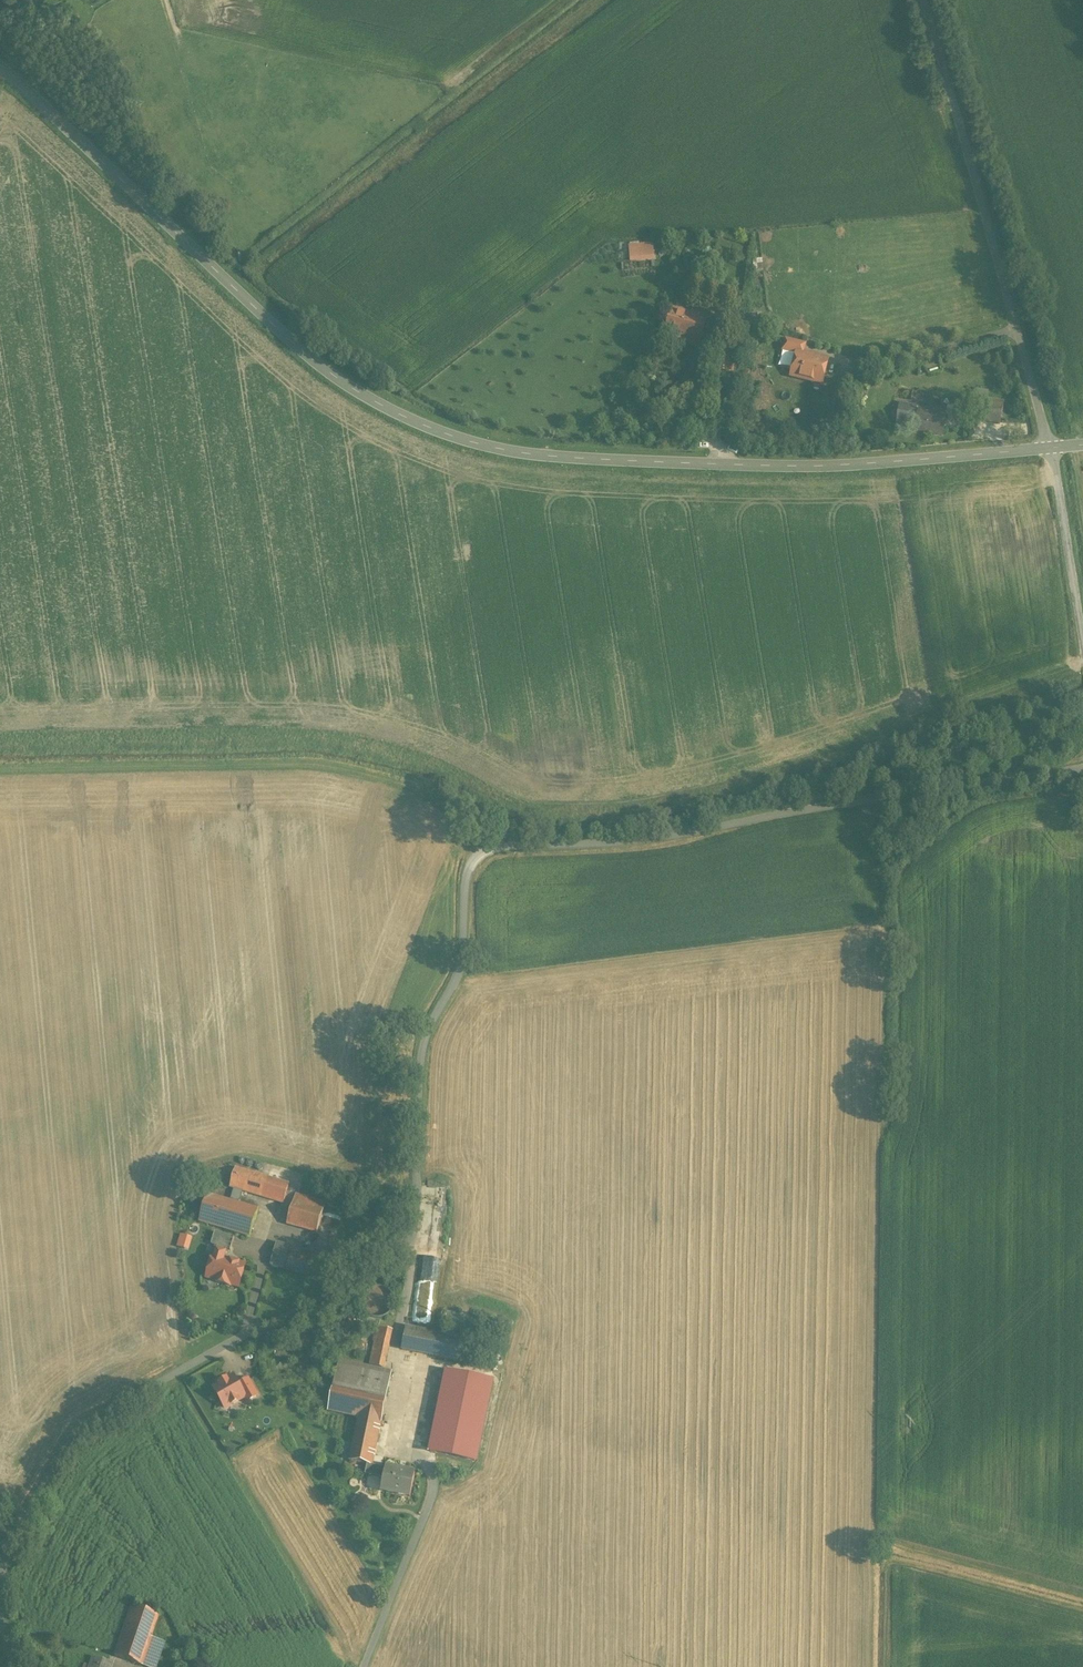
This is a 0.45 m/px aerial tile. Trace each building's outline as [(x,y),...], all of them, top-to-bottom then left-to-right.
[(653,246),(629,248),(630,262),(655,260),(653,246)] [(762,271),(761,259),(752,259),(753,272),(762,271)] [(707,320),(710,310),(700,307),(699,310),(694,308),(692,316),(707,320)] [(692,316),(672,310),(665,336),(694,344),(700,346),(702,338),(705,328),(707,320),(692,316)] [(707,320),(705,328),(713,330),(714,327),(718,313),(710,310),(707,320)] [(718,313),(714,327),(725,331),(730,316),(718,313)] [(700,346),(694,344),(694,346),(707,350),(710,341),(702,338),(700,346)] [(797,355),(802,356),(805,347),(785,342),(783,352),(797,356),(797,355)] [(802,356),(797,355),(797,356),(795,363),(792,366),(791,369),(793,373),(801,375),(799,380),(822,385),(827,362),(802,356)] [(1004,402),(973,397),(969,419),(1000,425),(1004,402)] [(919,408),(902,405),(902,406),(899,406),(899,409),(901,410),(899,417),(897,418),(897,421),(899,422),(899,423),(909,425),(908,430),(942,436),(943,430),(943,431),(946,417),(945,417),(946,412),(919,407),(919,408)] [(291,1185),(237,1170),(231,1189),(235,1190),(231,1202),(240,1204),(243,1193),(286,1205),(291,1185)] [(325,1203),(296,1194),(287,1225),(316,1233),(325,1203)] [(231,1202),(207,1195),(199,1222),(249,1237),(257,1210),(240,1204),(231,1202)] [(211,1245),(218,1247),(226,1250),(230,1251),(234,1238),(215,1233),(211,1245)] [(327,1258),(287,1245),(280,1267),(321,1280),(327,1258)] [(215,1257),(213,1256),(206,1278),(215,1280),(215,1282),(230,1286),(230,1285),(239,1287),(245,1266),(224,1259),(226,1250),(218,1247),(215,1257)] [(376,1319),(380,1319),(384,1318),(387,1316),(390,1313),(392,1309),(393,1305),(393,1301),(392,1297),(390,1294),(387,1291),(384,1289),(380,1288),(376,1288),(372,1289),(368,1291),(365,1294),(363,1298),(362,1302),(363,1306),(364,1309),(366,1313),(369,1316),(372,1318),(376,1319)] [(393,1330),(378,1327),(370,1366),(384,1369),(393,1330)] [(463,1339),(406,1328),(402,1350),(458,1361),(463,1339)] [(372,1466),(392,1373),(369,1368),(339,1362),(329,1411),(358,1417),(349,1461),(367,1464),(372,1466)] [(456,1372),(433,1369),(422,1440),(445,1446),(456,1372)] [(220,1385),(214,1389),(225,1409),(244,1398),(245,1397),(238,1386),(234,1377),(227,1381),(226,1380),(220,1384),(220,1385)] [(258,1396),(248,1380),(238,1386),(245,1397),(244,1398),(247,1402),(258,1396)] [(409,1496),(414,1473),(385,1467),(385,1468),(372,1466),(367,1464),(365,1474),(383,1478),(382,1480),(386,1481),(384,1491),(409,1496)] [(131,1607),(113,1656),(141,1666),(141,1664),(148,1666),(154,1666),(163,1642),(150,1638),(158,1617),(131,1607)] [(93,1657),(89,1666),(110,1666),(111,1664),(93,1657)]
